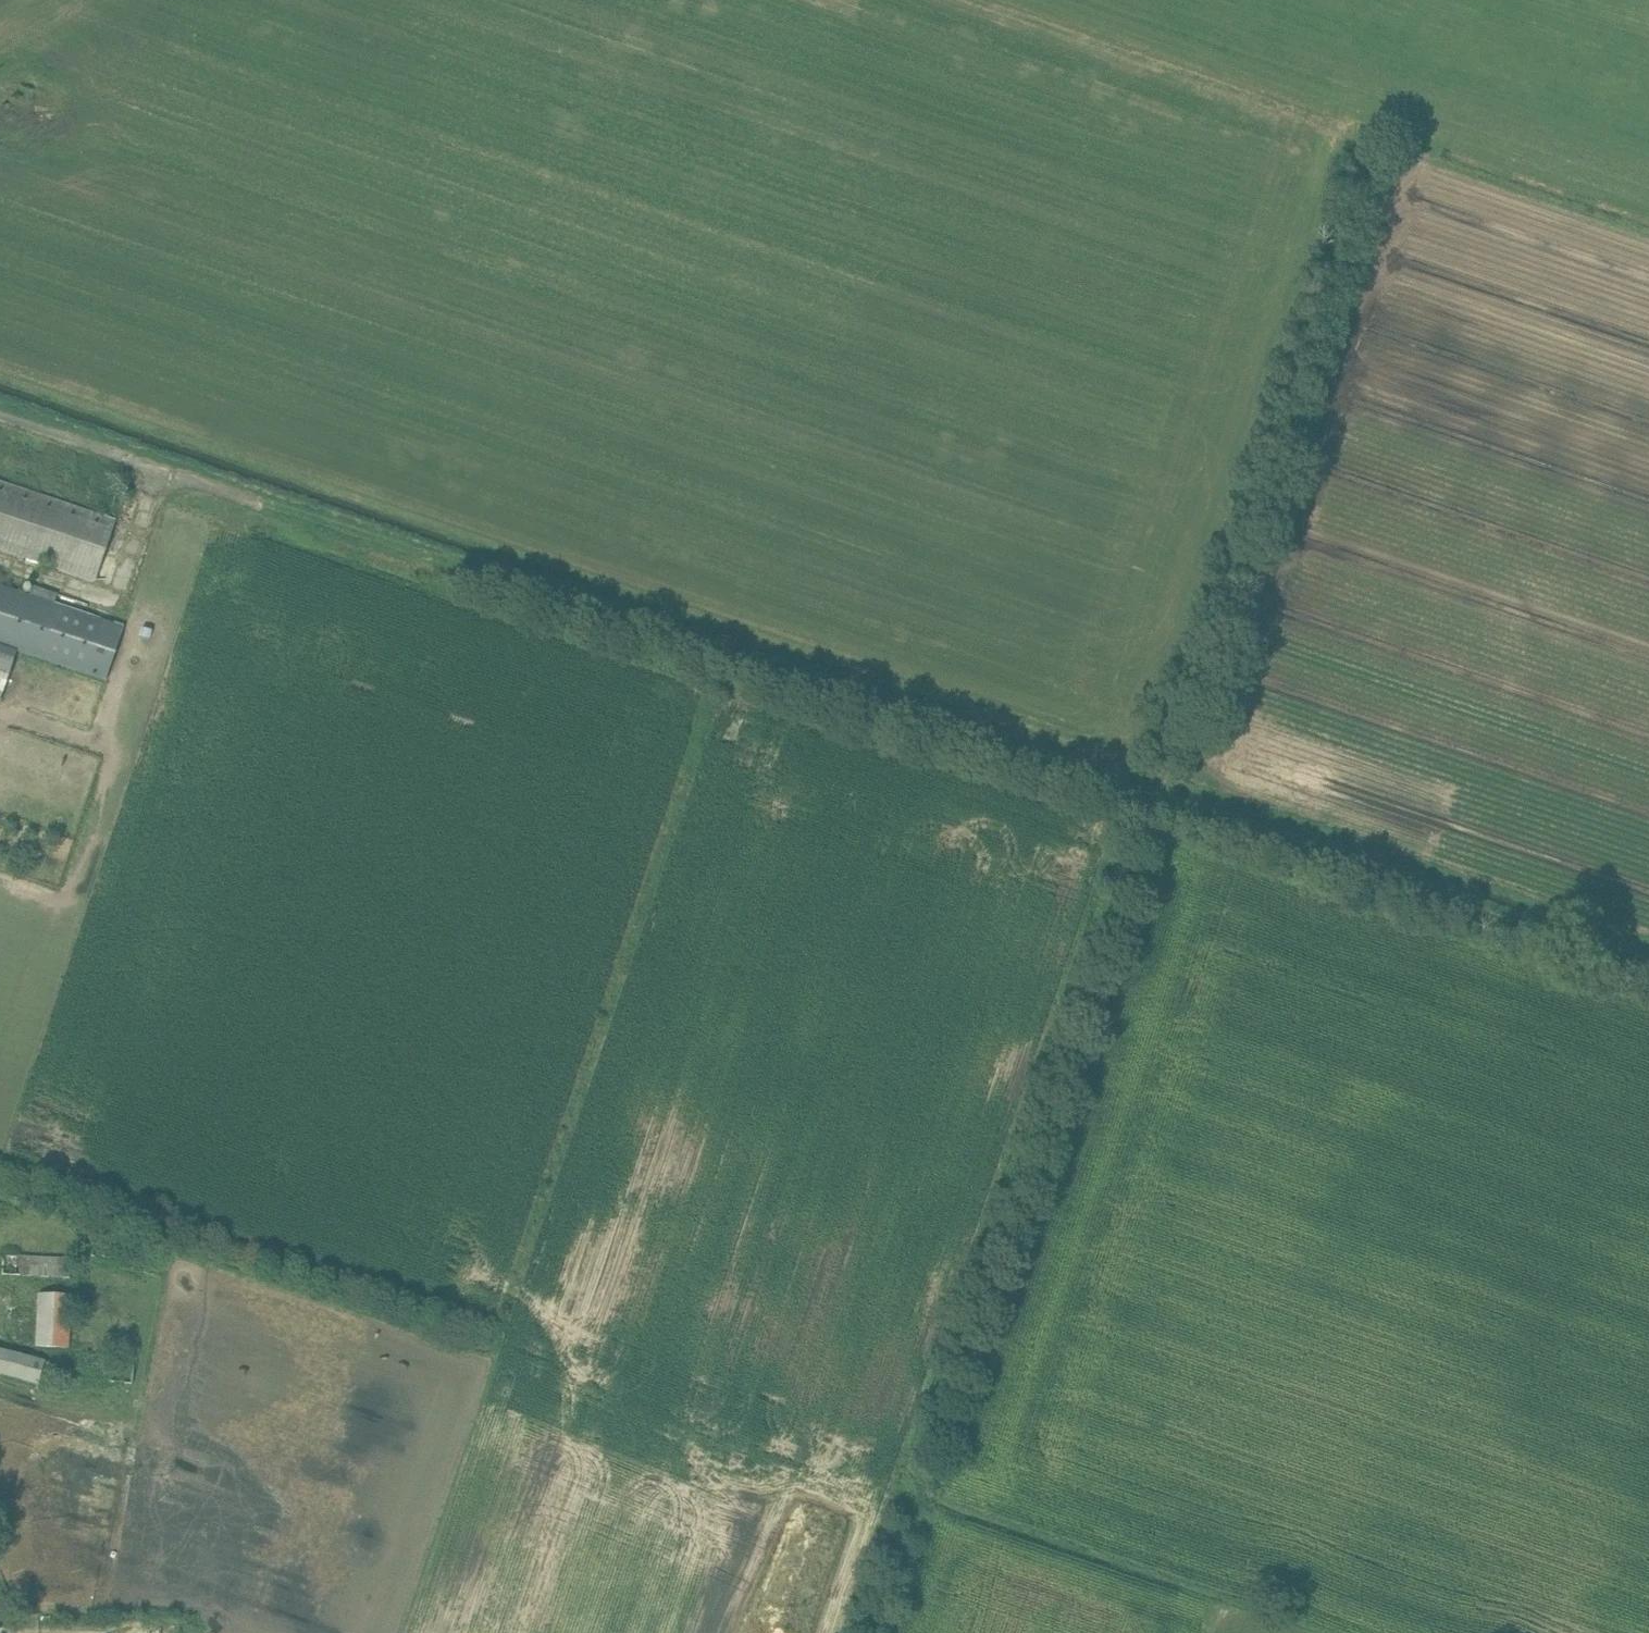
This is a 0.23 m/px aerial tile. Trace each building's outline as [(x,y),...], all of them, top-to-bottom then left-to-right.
[(94,582),(115,521),(0,483),(0,550),(94,582)] [(16,650),(103,679),(122,624),(56,602),(58,593),(34,585),(31,594),(0,584),(0,699),(16,650)] [(4,1257),(3,1276),(69,1278),(70,1259),(4,1257)] [(37,1343),(70,1345),(72,1293),(39,1291),(37,1343)] [(36,1389),(51,1394),(59,1365),(0,1349),(0,1375),(37,1385),(36,1389)]
